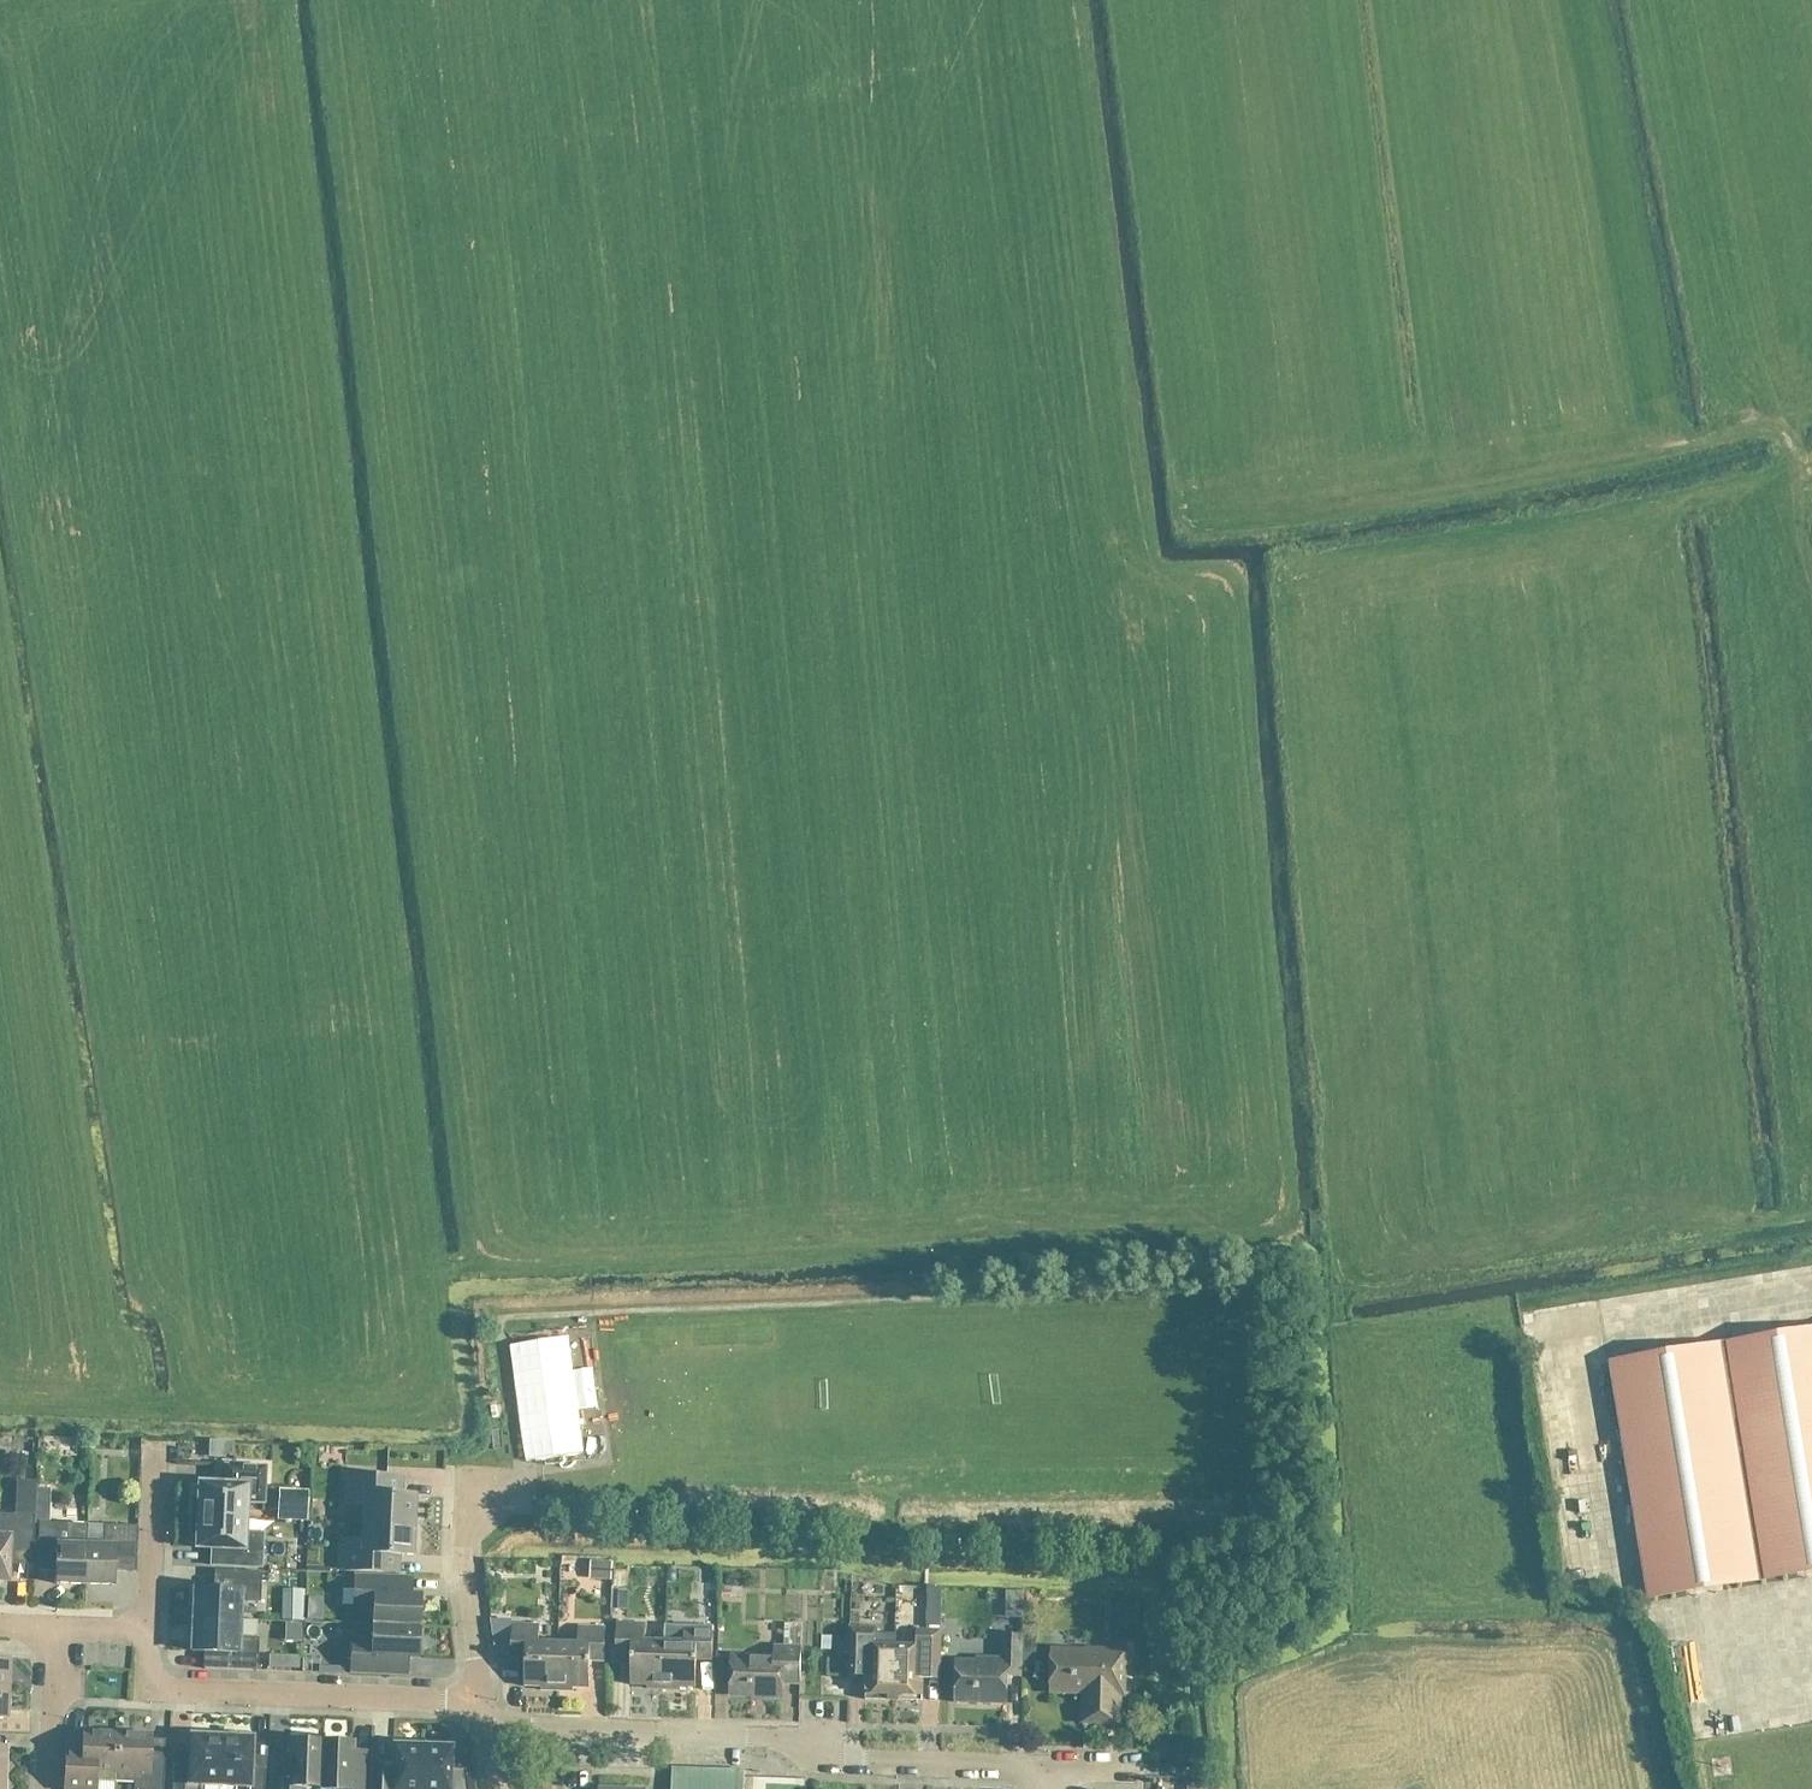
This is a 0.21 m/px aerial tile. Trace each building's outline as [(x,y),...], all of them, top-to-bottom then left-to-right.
[(1811,1571),(1811,1332),(1609,1365),(1647,1598),(1811,1571)] [(190,1518),(244,1520),(245,1504),(262,1505),(264,1468),(229,1466),(229,1479),(222,1479),(221,1485),(197,1484),(197,1499),(191,1499),(190,1518)] [(362,1506),(361,1525),(413,1527),(414,1497),(385,1496),(386,1478),(346,1476),(345,1506),(362,1506)] [(306,1522),(307,1497),(281,1495),(280,1521),(306,1522)] [(7,1583),(8,1563),(27,1563),(29,1517),(0,1515),(0,1583),(7,1583)] [(244,1520),(190,1518),(189,1537),(195,1537),(195,1549),(227,1551),(230,1554),(229,1568),(260,1569),(261,1534),(244,1534),(244,1520)] [(83,1586),(85,1546),(86,1525),(68,1525),(38,1524),(37,1555),(56,1556),(55,1585),(83,1586)] [(413,1527),(361,1525),(361,1543),(343,1542),(342,1572),(382,1574),(383,1556),(411,1557),(413,1527)] [(136,1528),(104,1526),(103,1546),(85,1546),(83,1586),(112,1587),(113,1573),(134,1574),(136,1528)] [(611,1582),(611,1566),(612,1563),(590,1562),(589,1581),(611,1582)] [(192,1619),(239,1621),(239,1603),(265,1604),(265,1594),(259,1594),(260,1574),(231,1572),(231,1587),(224,1587),(223,1591),(193,1590),(192,1619)] [(372,1626),(418,1628),(419,1597),(410,1596),(411,1579),(353,1577),(352,1610),(364,1610),(372,1617),(372,1626)] [(310,1612),(311,1582),(286,1582),(286,1612),(310,1612)] [(703,1607),(702,1620),(717,1620),(717,1608),(703,1607)] [(1800,1615),(1802,1640),(1811,1639),(1811,1614),(1800,1615)] [(940,1634),(940,1616),(926,1616),(925,1631),(912,1631),(911,1647),(894,1647),(892,1702),(921,1702),(922,1662),(939,1662),(940,1634)] [(239,1621),(192,1619),(191,1653),(206,1653),(205,1669),(202,1668),(202,1670),(256,1672),(258,1640),(238,1639),(239,1621)] [(646,1690),(662,1690),(663,1642),(644,1642),(644,1625),(615,1624),(614,1658),(630,1658),(629,1686),(646,1686),(646,1690)] [(418,1628),(372,1626),(371,1635),(363,1641),(351,1641),(349,1673),(406,1676),(407,1659),(417,1659),(418,1628)] [(511,1628),(493,1628),(497,1657),(510,1657),(510,1659),(524,1660),(523,1687),(540,1688),(540,1692),(556,1692),(557,1644),(537,1643),(538,1627),(511,1626),(511,1628)] [(683,1643),(663,1642),(662,1690),(677,1691),(677,1687),(694,1688),(695,1661),(711,1661),(712,1627),(683,1626),(683,1643)] [(799,1683),(801,1627),(784,1626),(783,1649),(773,1648),(773,1659),(730,1658),(729,1696),(761,1697),(761,1699),(782,1699),(782,1682),(799,1683)] [(557,1644),(556,1692),(571,1692),(571,1689),(588,1689),(589,1662),(603,1662),(604,1629),(577,1628),(577,1645),(557,1644)] [(873,1701),(892,1702),(894,1647),(894,1635),(876,1635),(877,1630),(849,1629),(848,1660),(865,1660),(864,1695),(874,1696),(873,1701)] [(1020,1678),(1021,1637),(1002,1637),(1001,1660),(976,1659),(976,1663),(955,1662),(955,1704),(1005,1705),(1006,1677),(1020,1678)] [(136,1661),(137,1639),(112,1638),(111,1661),(136,1661)] [(1124,1696),(1125,1652),(1085,1651),(1085,1653),(1051,1652),(1050,1693),(1083,1693),(1082,1724),(1118,1725),(1118,1696),(1124,1696)] [(269,1669),(298,1670),(298,1658),(269,1657),(269,1669)] [(1699,1710),(1700,1721),(1721,1719),(1719,1708),(1699,1710)] [(95,1782),(114,1783),(115,1773),(116,1734),(82,1733),(81,1759),(67,1759),(66,1788),(95,1788),(95,1782)] [(116,1734),(115,1773),(134,1774),(133,1788),(162,1788),(163,1763),(164,1748),(149,1748),(150,1736),(116,1734)] [(217,1787),(234,1787),(234,1788),(263,1788),(264,1770),(249,1770),(251,1740),(240,1739),(240,1735),(225,1735),(224,1739),(218,1738),(217,1787)] [(218,1738),(190,1737),(189,1767),(172,1767),(172,1788),(203,1788),(203,1786),(217,1787),(218,1738)] [(320,1742),(289,1741),(288,1757),(271,1757),(270,1788),(319,1788),(320,1742)] [(319,1788),(367,1788),(368,1754),(351,1753),(352,1743),(320,1742),(319,1788)] [(421,1747),(392,1746),(391,1778),(386,1778),(386,1783),(371,1783),(371,1788),(420,1788),(421,1747)] [(420,1788),(473,1788),(472,1786),(454,1786),(454,1780),(450,1780),(451,1747),(421,1747),(420,1788)] [(743,1773),(671,1770),(670,1788),(743,1788),(743,1773)] [(1186,1788),(1215,1788),(1216,1779),(1186,1777),(1186,1788)]
